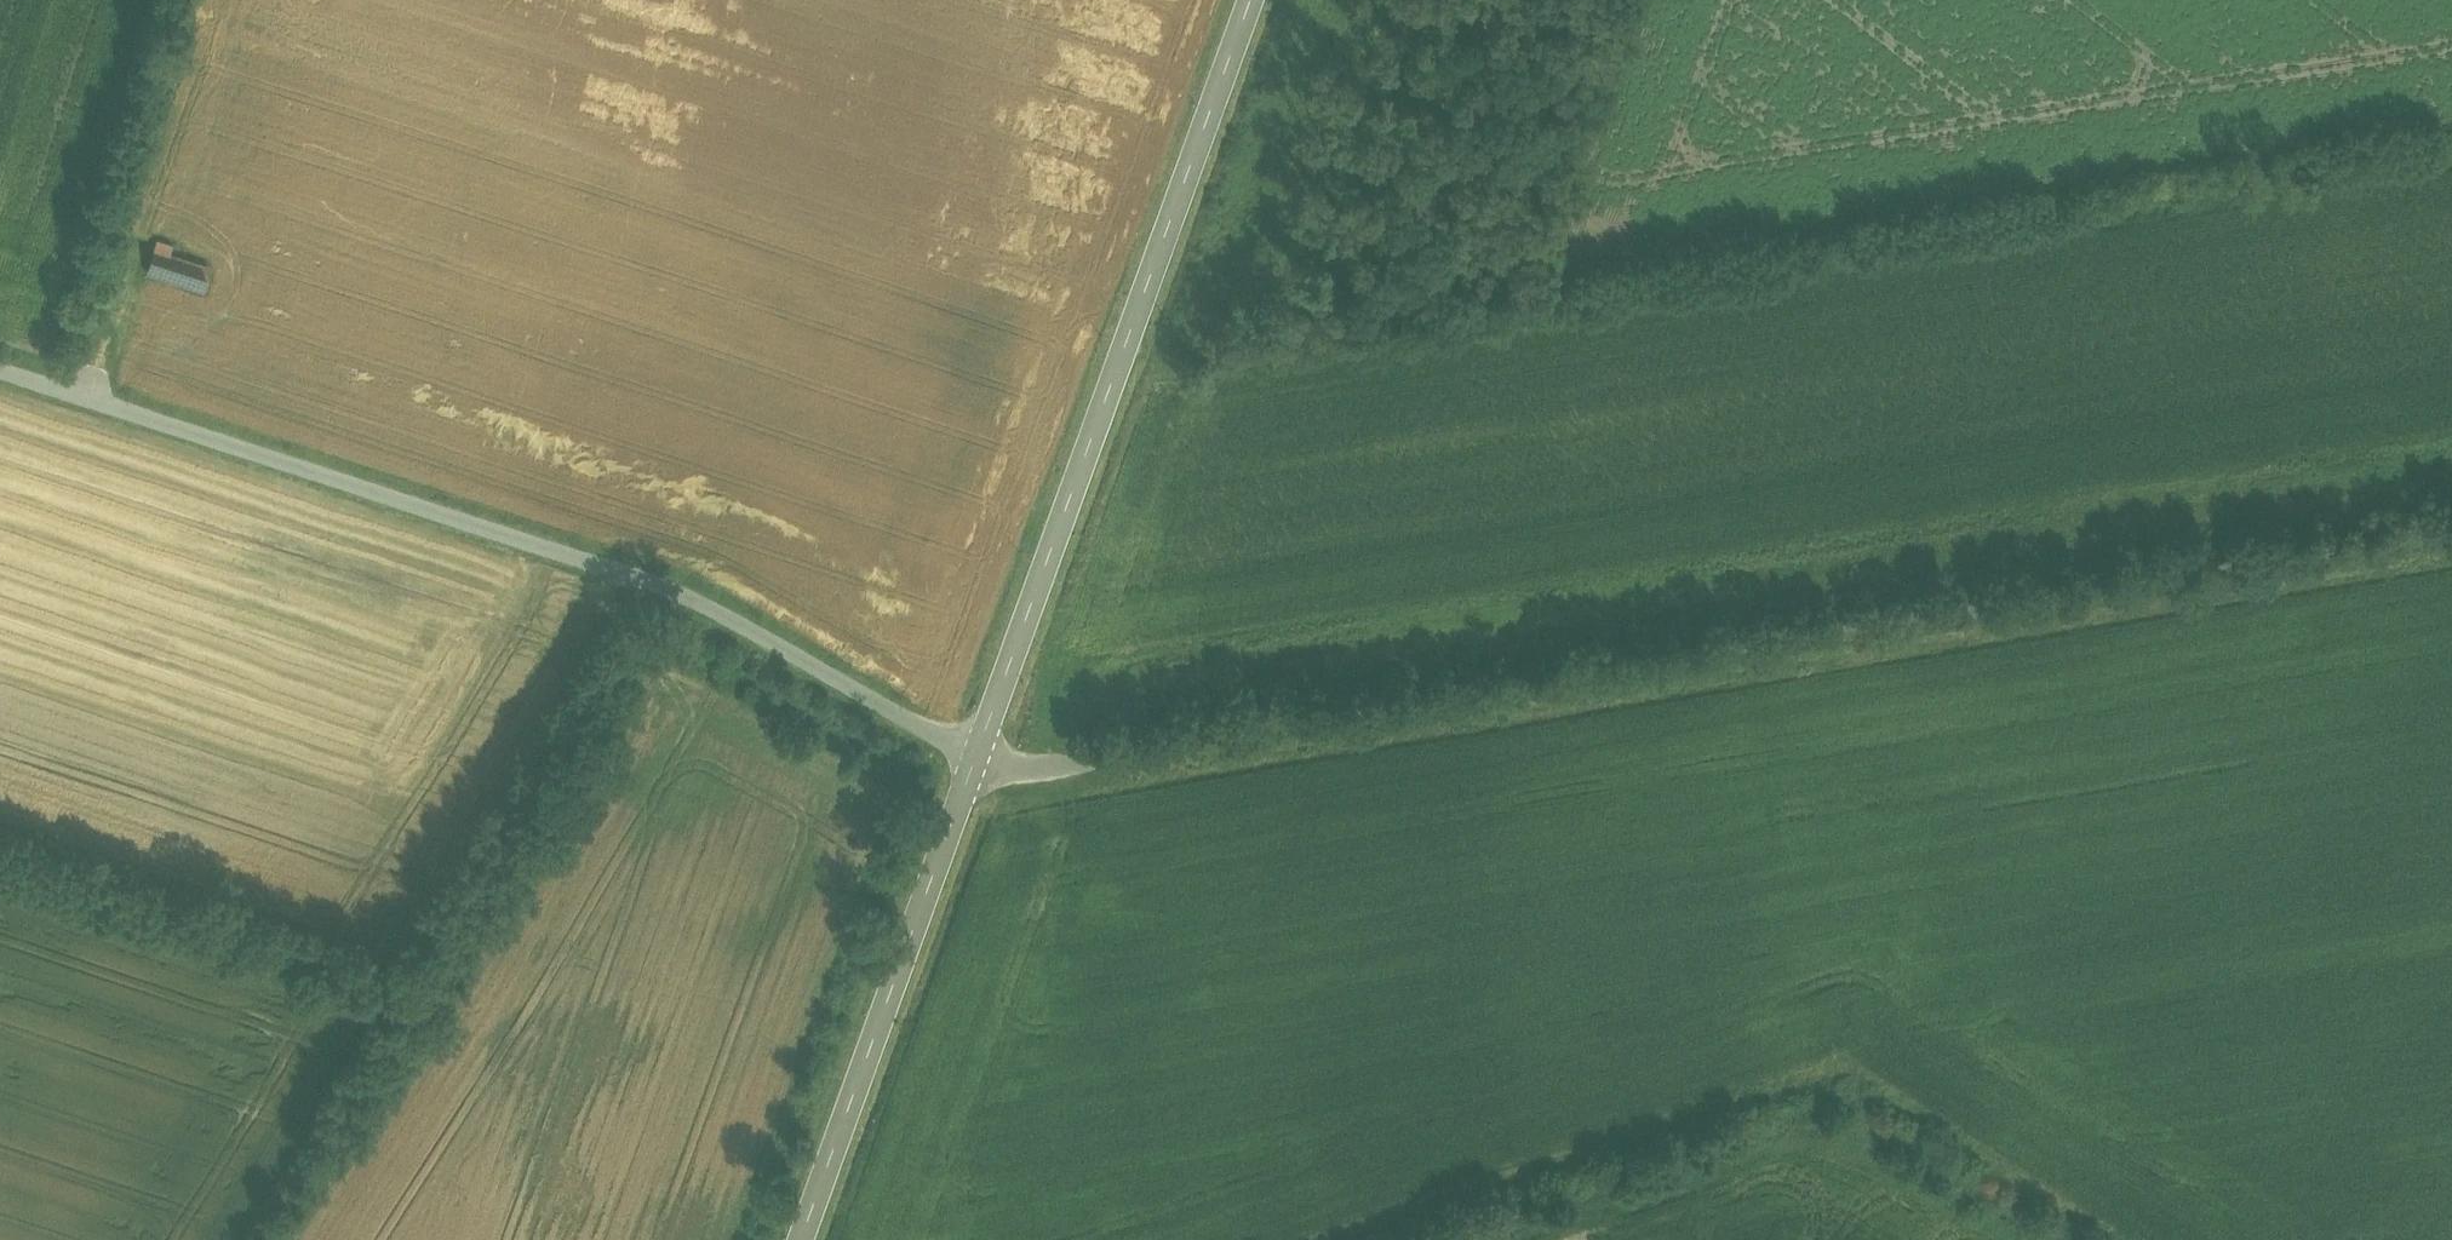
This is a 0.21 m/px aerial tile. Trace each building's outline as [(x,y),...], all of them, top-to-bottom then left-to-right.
[(195,289),(203,260),(147,243),(138,272),(195,289)]
